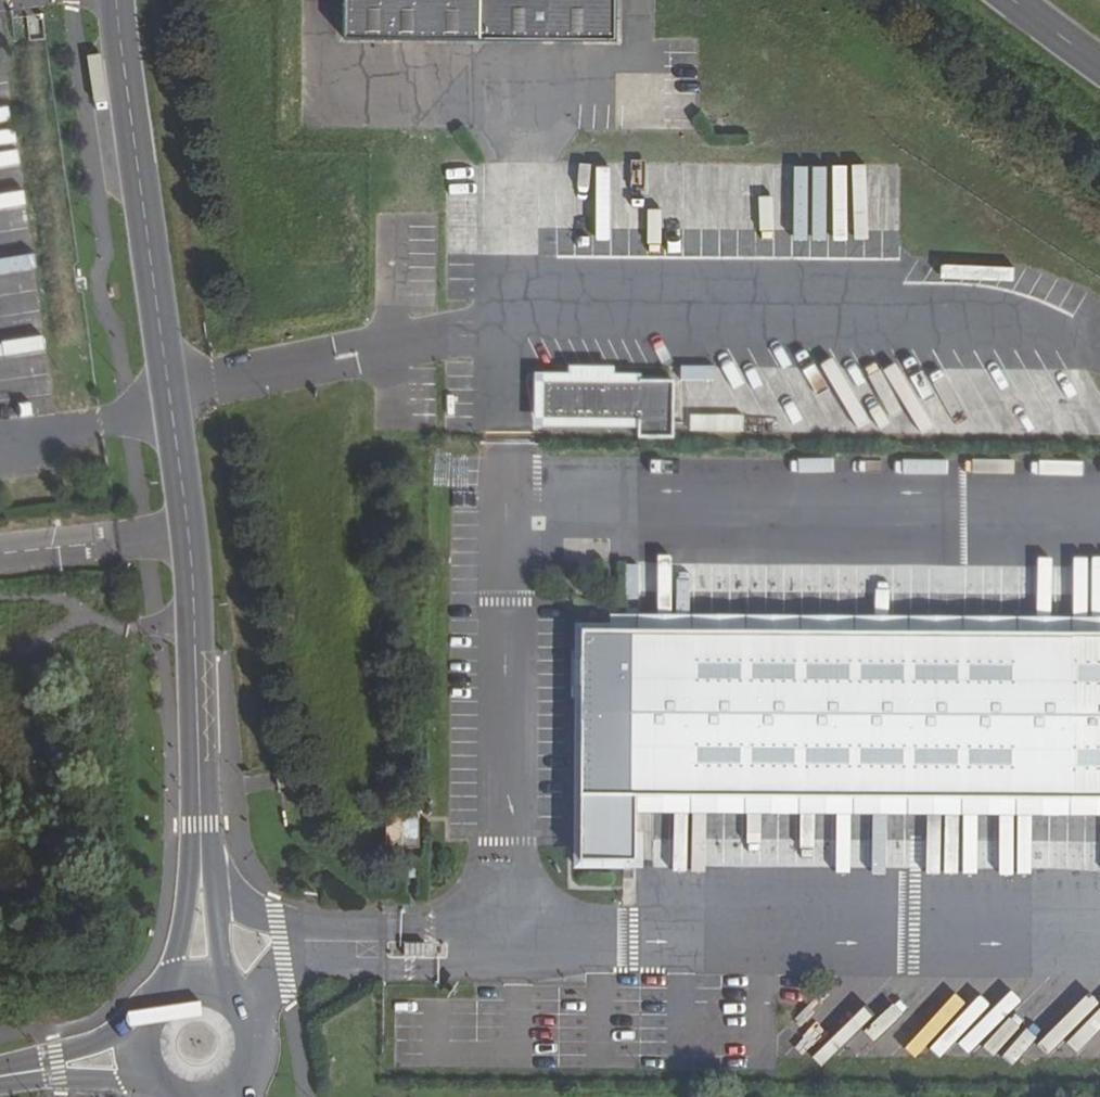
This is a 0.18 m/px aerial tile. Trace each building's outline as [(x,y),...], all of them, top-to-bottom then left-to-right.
[(617,39),(617,0),(343,0),(343,36),(478,37),(617,39)] [(636,439),(676,439),(677,406),(677,383),(636,383),(539,382),(539,421),(636,423),(636,439)] [(1071,791),(1099,791),(1099,626),(1072,625),(582,623),(581,851),(632,851),(632,789),(1071,791)] [(277,780),(289,778),(286,763),(275,764),(277,780)] [(386,846),(420,847),(421,811),(387,810),(386,846)] [(402,957),(434,959),(435,945),(403,943),(402,957)]
